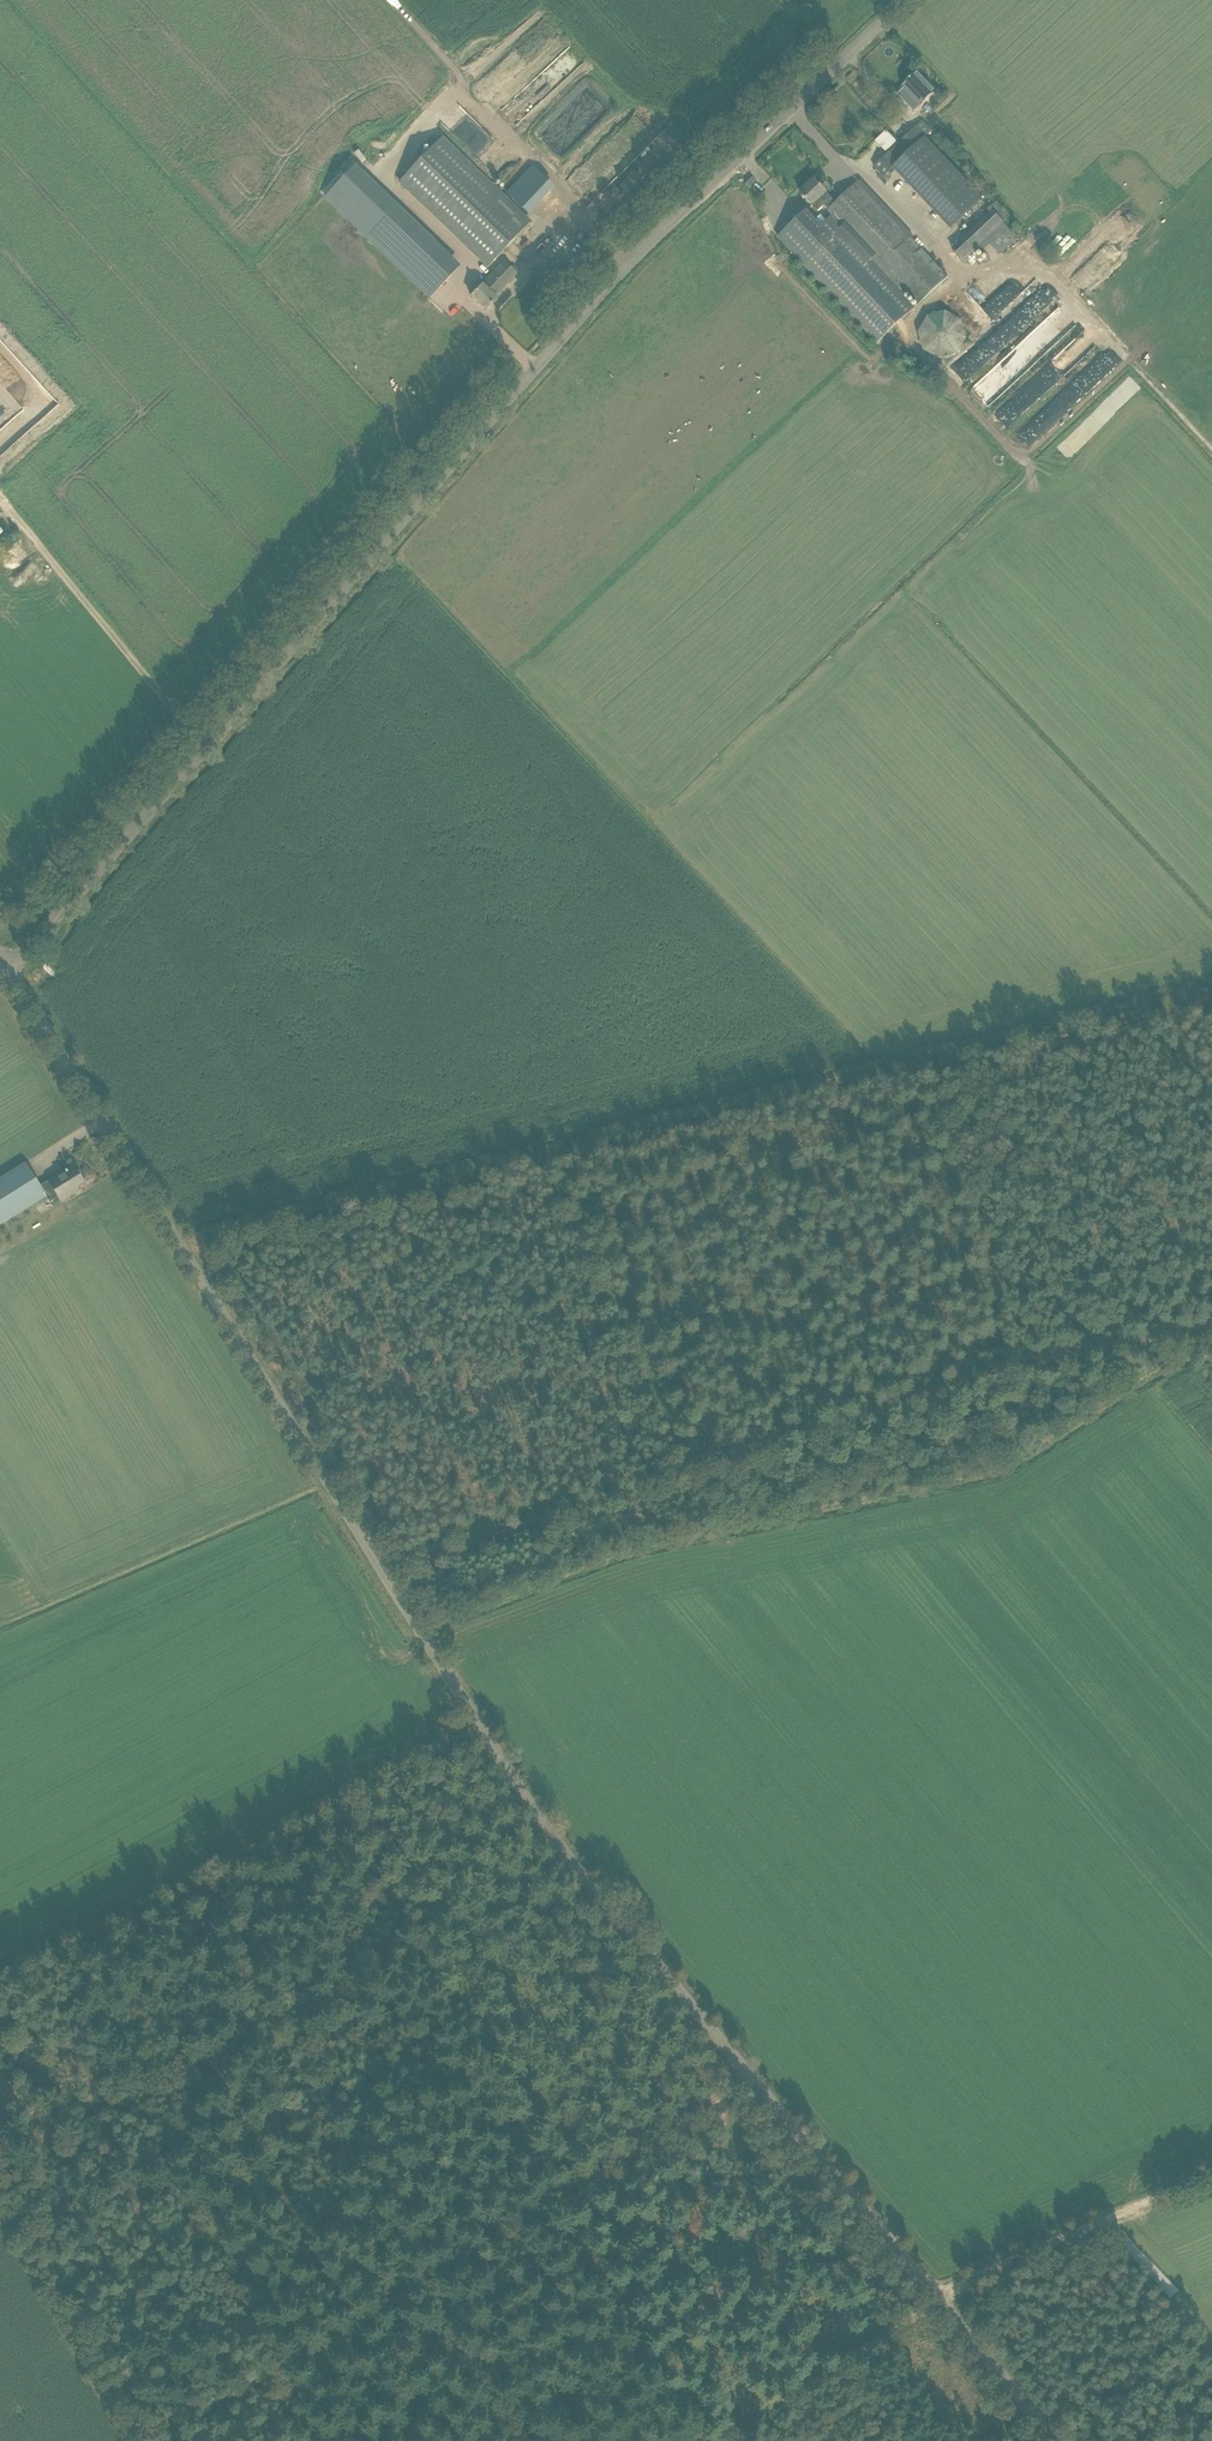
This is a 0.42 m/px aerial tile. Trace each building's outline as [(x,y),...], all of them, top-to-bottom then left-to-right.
[(913,99),(919,106),(935,92),(917,72),(903,86),(914,98),(913,99)] [(900,143),(909,152),(924,138),(931,130),(923,122),(900,143)] [(399,181),(488,266),(530,223),(441,138),(399,181)] [(506,194),(527,214),(553,187),(532,167),(506,194)] [(821,225),(819,223),(807,210),(778,237),(877,343),(947,278),(911,238),(912,236),(860,180),(836,203),(815,180),(800,193),(817,212),(824,206),(832,215),(821,225)] [(990,213),(951,249),(963,262),(976,250),(978,248),(982,252),(991,243),(995,248),(1012,232),(1004,223),(1010,217),(996,202),(988,210),(990,213)] [(377,203),(355,226),(430,297),(451,274),(377,203)] [(471,297),(486,311),(497,299),(494,297),(516,273),(504,262),(471,297)] [(985,334),(1040,288),(1019,263),(973,302),(972,301),(963,308),(985,334)] [(923,350),(939,359),(957,354),(966,338),(961,320),(945,311),(927,316),(918,332),(923,350)] [(7,387),(27,367),(0,341),(0,380),(7,387)] [(1049,416),(1060,423),(1075,397),(1059,388),(1049,405),(1054,408),(1049,416)] [(78,1191),(78,1190),(77,1191),(74,1187),(83,1182),(73,1165),(48,1181),(49,1182),(41,1187),(25,1163),(0,1179),(0,1224),(46,1196),(50,1202),(58,1197),(61,1202),(78,1191)]
